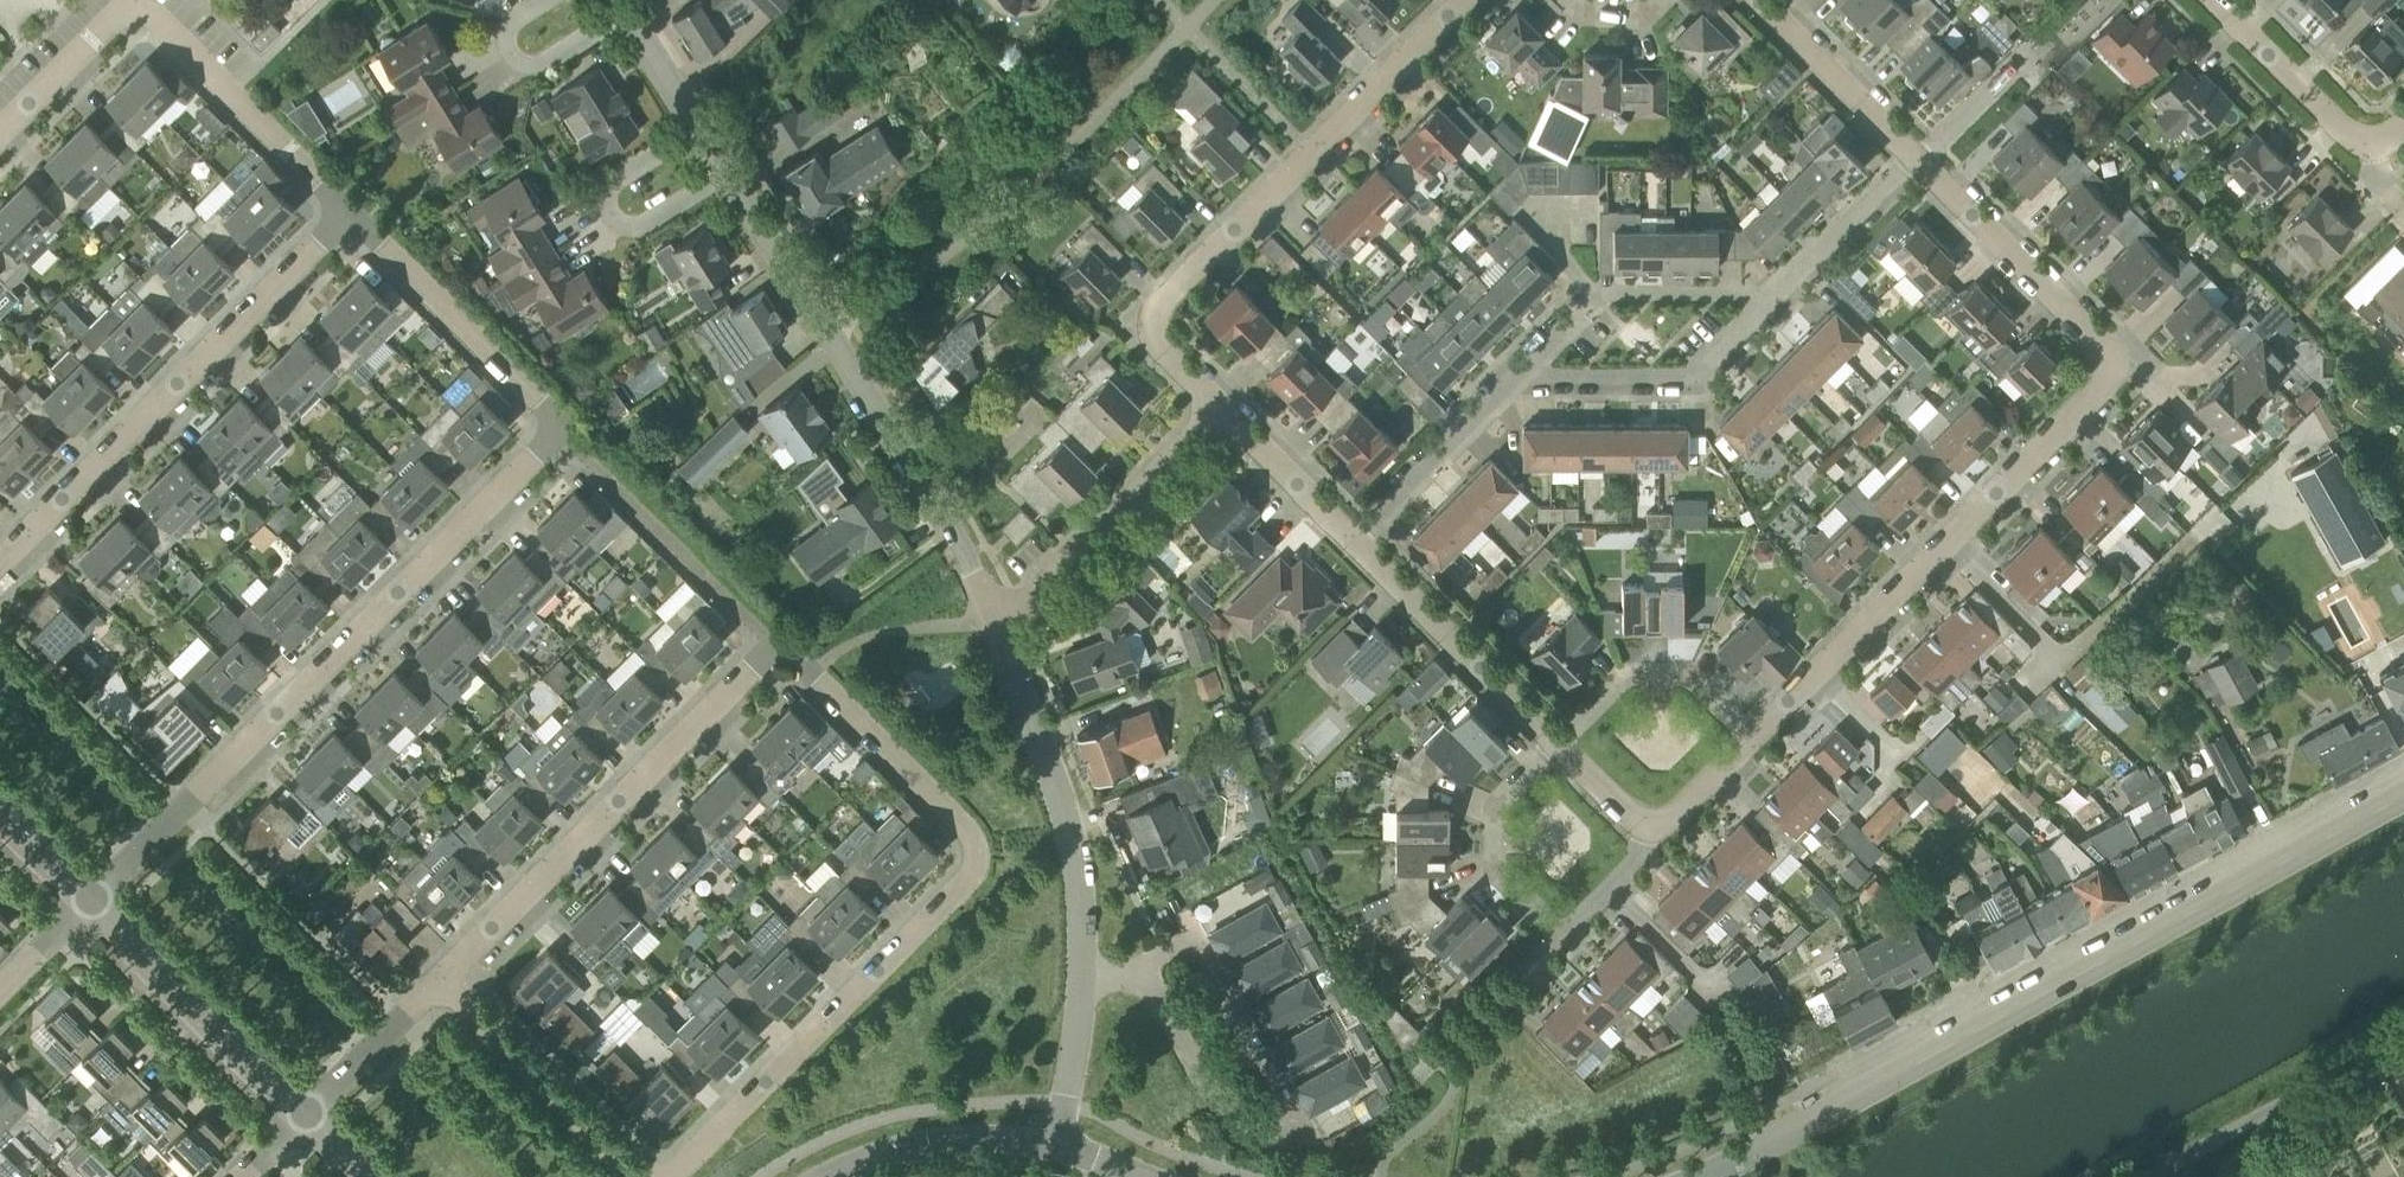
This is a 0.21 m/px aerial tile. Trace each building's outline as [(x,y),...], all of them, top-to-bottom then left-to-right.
[(672,16),(685,36),(716,16),(713,11),(729,0),(698,0),(672,16)] [(713,11),(716,16),(685,36),(697,56),(744,26),(745,20),(741,14),(759,3),(770,14),(785,0),(729,0),(713,11)] [(1021,3),(1027,7),(1034,7),(1040,3),(1042,0),(1007,0),(1016,9),(1021,3)] [(1340,58),(1311,30),(1324,17),(1307,0),(1299,0),(1282,17),(1296,31),(1280,47),(1293,59),(1288,64),(1300,77),(1305,72),(1316,82),(1340,58)] [(1356,24),(1373,8),(1382,17),(1398,0),(1331,0),(1356,24)] [(1854,27),(1880,0),(1841,0),(1838,2),(1846,11),(1845,17),(1854,27)] [(1897,0),(1880,0),(1854,27),(1864,36),(1870,35),(1879,43),(1884,38),(1894,48),(1938,5),(1933,0),(1910,0),(1902,5),(1897,0)] [(2314,2),(2327,16),(2343,0),(2312,0),(2314,2)] [(2363,1),(2378,16),(2393,0),(2364,0),(2363,1)] [(1706,17),(1702,13),(1701,12),(1686,27),(1682,23),(1669,35),(1686,52),(1678,60),(1693,75),(1717,52),(1726,60),(1750,35),(1719,4),(1706,17)] [(1905,77),(1915,87),(1949,52),(1936,39),(1950,17),(1938,5),(1894,48),(1903,58),(1898,63),(1907,71),(1905,77)] [(1538,83),(1559,62),(1536,38),(1541,33),(1516,7),(1497,27),(1485,38),(1510,64),(1515,59),(1538,83)] [(2014,41),(2007,33),(1995,21),(2000,16),(1993,9),(1977,24),(2004,51),(2014,41)] [(2005,11),(2000,16),(1995,21),(2007,33),(2017,23),(2005,11)] [(2159,23),(2154,18),(2148,11),(2134,25),(2120,12),(2092,40),(2134,82),(2173,44),(2156,26),(2159,23)] [(1488,18),(1472,34),(1481,43),(1485,38),(1497,27),(1488,18)] [(385,109),(395,125),(454,89),(438,63),(451,56),(428,19),(397,38),(392,35),(387,35),(383,38),(381,43),(381,48),(378,50),(401,87),(403,85),(408,94),(385,109)] [(261,50),(282,30),(272,20),(251,40),(261,50)] [(2346,48),(2381,83),(2395,69),(2399,73),(2403,68),(2403,61),(2403,60),(2403,55),(2371,23),(2346,48)] [(998,49),(998,60),(1005,67),(1015,67),(1022,60),(1022,50),(1015,42),(1005,42),(998,49)] [(2057,63),(2070,76),(2086,59),(2074,46),(2057,63)] [(1949,52),(1915,87),(1924,97),(1931,95),(1939,103),(1954,88),(1961,94),(1991,65),(1980,54),(1961,64),(1949,52)] [(1586,114),(1586,104),(1617,104),(1617,102),(1637,102),(1637,112),(1665,112),(1665,67),(1638,66),(1638,68),(1617,68),(1617,53),(1584,53),(1584,74),(1561,74),(1550,97),(1548,96),(1528,139),(1566,157),(1586,114)] [(147,60),(127,80),(157,110),(176,92),(185,100),(196,89),(175,67),(165,78),(147,60)] [(1772,74),(1786,88),(1800,74),(1785,60),(1772,74)] [(630,105),(619,88),(615,90),(599,65),(567,86),(568,87),(552,97),(563,115),(579,105),(595,130),(579,140),(590,158),(606,148),(607,149),(618,143),(621,145),(629,140),(629,136),(639,129),(626,107),(630,105)] [(1210,94),(1215,89),(1192,66),(1165,93),(1166,94),(1170,91),(1174,95),(1179,100),(1186,99),(1186,100),(1188,100),(1201,113),(1193,121),(1203,131),(1190,143),(1223,176),(1247,152),(1242,147),(1253,135),(1216,98),(1215,99),(1210,94)] [(2216,85),(2213,82),(2202,71),(2194,79),(2183,68),(2153,97),(2165,109),(2160,114),(2174,128),(2183,119),(2199,136),(2216,119),(2213,116),(2230,99),(2227,97),(2227,93),(2219,85),(2216,85)] [(115,128),(136,149),(148,138),(139,129),(157,110),(127,80),(107,99),(125,117),(115,128)] [(454,89),(395,125),(408,146),(434,131),(458,168),(503,140),(497,130),(498,124),(493,115),(487,114),(480,103),(468,111),(454,89)] [(301,114),(296,105),(288,91),(287,91),(288,93),(276,100),(294,118),(301,114)] [(811,135),(810,133),(842,113),(830,93),(798,113),(793,107),(768,123),(786,151),(811,135)] [(545,96),(531,104),(541,121),(555,113),(545,96)] [(1999,167),(2009,177),(2044,142),(2027,124),(2037,114),(2023,100),(2002,121),(2015,135),(1993,157),(2001,165),(1999,167)] [(1417,122),(1448,153),(1466,135),(1481,151),(1491,141),(1499,149),(1502,146),(1458,102),(1447,113),(1437,102),(1417,122)] [(1800,139),(1813,151),(1846,184),(1865,164),(1843,143),(1854,132),(1833,111),(1822,122),(1819,119),(1800,139)] [(86,121),(67,140),(97,170),(115,152),(124,161),(136,149),(115,128),(104,138),(86,121)] [(1437,164),(1448,153),(1417,122),(1418,123),(1398,142),(1408,152),(1397,163),(1427,192),(1442,177),(1443,170),(1437,164)] [(320,123),(307,131),(317,142),(327,136),(329,140),(330,139),(320,123)] [(781,172),(794,191),(810,217),(847,194),(846,193),(901,159),(879,125),(879,123),(824,158),(818,149),(781,172)] [(393,129),(379,138),(387,151),(401,142),(393,129)] [(1755,129),(1750,134),(1737,147),(1744,154),(1762,136),(1755,129)] [(1516,130),(1503,143),(1512,153),(1525,140),(1516,130)] [(2274,202),(2297,179),(2286,168),(2290,165),(2254,130),(2223,161),(2258,196),(2264,191),(2274,202)] [(1132,132),(1121,143),(1130,153),(1142,141),(1132,132)] [(110,183),(97,170),(67,140),(47,160),(65,178),(54,188),(75,209),(80,213),(110,183)] [(2062,159),(2044,142),(2009,177),(2019,187),(2021,185),(2029,193),(2052,171),(2061,181),(2083,159),(2073,149),(2062,159)] [(1845,184),(1846,184),(1813,151),(1813,152),(1815,154),(1804,164),(1793,156),(1788,162),(1826,200),(1843,182),(1845,184)] [(235,188),(275,227),(294,208),(276,190),(287,179),(266,158),(235,188)] [(2093,170),(2083,159),(2061,181),(2071,191),(2049,213),(2057,221),(2055,223),(2065,233),(2100,198),(2083,180),(2093,170)] [(1163,198),(1176,184),(1153,161),(1133,181),(1143,191),(1126,208),(1123,205),(1107,221),(1123,236),(1138,221),(1158,240),(1165,234),(1169,238),(1180,227),(1176,223),(1182,216),(1163,198)] [(1544,161),(1535,161),(1519,161),(1518,162),(1530,191),(1544,191),(1544,161)] [(1558,191),(1558,161),(1544,161),(1544,191),(1558,191)] [(1571,191),(1571,161),(1558,161),(1558,191),(1571,191)] [(1571,161),(1571,191),(1585,191),(1585,161),(1571,161)] [(1585,161),(1585,191),(1598,191),(1598,161),(1585,161)] [(1518,162),(1515,164),(1500,180),(1519,201),(1530,191),(1518,162)] [(1826,200),(1788,162),(1783,166),(1791,178),(1779,189),(1808,218),(1826,200)] [(1436,201),(1427,192),(1397,163),(1386,174),(1376,165),(1357,184),(1387,214),(1406,195),(1420,210),(1427,210),(1436,201)] [(202,213),(232,186),(223,176),(193,203),(202,213)] [(519,176),(481,200),(468,208),(477,224),(487,218),(497,235),(504,245),(490,255),(506,280),(555,249),(537,221),(544,216),(534,200),(538,197),(526,179),(522,181),(519,176)] [(1519,201),(1500,180),(1489,192),(1509,212),(1519,201)] [(26,181),(6,200),(49,244),(50,243),(46,239),(75,209),(54,188),(44,199),(26,181)] [(1368,233),(1387,214),(1357,184),(1338,203),(1368,233)] [(255,247),(275,227),(235,188),(205,218),(226,239),(237,229),(255,247)] [(1779,189),(1768,200),(1757,192),(1752,198),(1761,207),(1789,236),(1808,218),(1779,189)] [(2322,260),(2353,229),(2318,194),(2287,225),(2322,260)] [(2100,198),(2065,233),(2075,243),(2077,241),(2085,249),(2108,227),(2118,237),(2139,215),(2129,205),(2118,215),(2100,198)] [(6,200),(0,207),(0,233),(5,238),(0,243),(0,254),(15,270),(27,258),(31,262),(49,244),(6,200)] [(1327,232),(1316,243),(1337,264),(1368,233),(1338,203),(1318,223),(1327,232)] [(1734,228),(1734,256),(1754,256),(1763,247),(1771,255),(1789,236),(1761,207),(1740,228),(1734,228)] [(1599,210),(1599,247),(1599,251),(1613,251),(1613,268),(1640,268),(1639,228),(1640,210),(1599,210)] [(201,214),(170,244),(214,288),(234,268),(216,250),(226,239),(205,218),(201,214)] [(1639,228),(1640,268),(1665,268),(1665,215),(1656,215),(1656,228),(1639,228)] [(1691,228),(1675,228),(1673,215),(1665,215),(1665,268),(1691,268),(1691,228)] [(2139,215),(2118,237),(2127,246),(2105,269),(2113,277),(2111,279),(2121,289),(2156,254),(2138,236),(2149,225),(2139,215)] [(1902,270),(1903,271),(1937,238),(1922,223),(1920,225),(1915,220),(1909,227),(1898,216),(1867,246),(1876,255),(1881,256),(1888,248),(1906,266),(1902,270)] [(1073,291),(1080,285),(1097,301),(1122,277),(1103,259),(1116,245),(1092,221),(1071,241),(1082,252),(1058,276),(1073,291)] [(1485,245),(1507,267),(1535,296),(1554,277),(1545,269),(1555,259),(1521,224),(1500,246),(1492,238),(1485,245)] [(1452,240),(1461,248),(1474,235),(1466,226),(1452,240)] [(672,278),(680,273),(703,308),(730,290),(719,272),(731,265),(706,227),(675,246),(670,239),(654,250),(672,278)] [(1734,256),(1734,228),(1691,228),(1691,268),(1717,268),(1717,256),(1734,256)] [(1929,305),(1950,284),(1940,274),(1955,260),(1950,255),(1952,253),(1937,238),(1903,271),(1922,290),(1918,294),(1929,305)] [(1325,275),(1337,264),(1316,243),(1305,255),(1300,250),(1313,263),(1325,275)] [(140,274),(166,300),(177,289),(195,307),(214,288),(170,244),(140,274)] [(1405,255),(1415,264),(1425,253),(1416,244),(1405,255)] [(572,275),(555,249),(506,280),(522,305),(535,297),(541,307),(540,314),(544,321),(551,323),(560,336),(573,327),(576,332),(582,333),(592,327),(593,321),(590,317),(608,305),(584,267),(582,268),(572,275)] [(1277,262),(1281,267),(1298,283),(1310,272),(1288,250),(1277,262)] [(8,286),(4,281),(15,270),(0,254),(0,293),(8,286)] [(2168,278),(2178,288),(2200,267),(2189,256),(2174,272),(2156,254),(2121,289),(2131,299),(2133,297),(2141,305),(2168,278)] [(2402,267),(2376,293),(2403,321),(2403,261),(2400,265),(2402,267)] [(1517,314),(1535,296),(1507,267),(1489,285),(1517,314)] [(2210,277),(2200,267),(2178,288),(2188,298),(2165,320),(2173,328),(2172,331),(2182,340),(2217,305),(2199,288),(2210,277)] [(480,269),(465,278),(476,297),(491,288),(488,283),(480,269)] [(1457,290),(1471,303),(1499,332),(1517,314),(1489,285),(1476,272),(1457,290)] [(140,274),(110,305),(154,348),(174,328),(156,310),(166,300),(140,274)] [(415,307),(390,282),(379,292),(361,275),(342,294),(384,337),(415,307)] [(1403,298),(1415,282),(1405,275),(1393,291),(1403,298)] [(2362,295),(2371,285),(2362,276),(2344,294),(2371,320),(2380,311),(2365,296),(2364,297),(2362,295)] [(990,288),(1008,306),(1016,297),(998,279),(990,288)] [(1968,327),(1967,327),(1996,298),(1982,283),(1980,285),(1975,280),(1960,294),(1950,284),(1929,305),(1939,316),(1944,311),(1964,331),(1968,327)] [(1224,334),(1255,302),(1236,282),(1204,314),(1224,334)] [(1876,308),(1856,287),(1845,298),(1866,319),(1876,308)] [(728,299),(702,319),(752,397),(787,367),(773,350),(772,351),(765,340),(788,326),(764,289),(731,309),(727,302),(729,301),(728,299)] [(340,332),(329,342),(350,363),(354,367),(384,337),(342,294),(322,314),(340,332)] [(2221,376),(2211,386),(2231,406),(2245,392),(2250,388),(2254,392),(2262,395),(2271,394),(2278,389),(2270,381),(2287,364),(2263,340),(2292,310),(2280,297),(2258,319),(2259,319),(2234,344),(2245,355),(2223,378),(2221,376)] [(1978,355),(1988,365),(2009,344),(1999,334),(2014,319),(2009,315),(2011,312),(1996,298),(1967,327),(1968,327),(1987,346),(1978,355)] [(1254,343),(1265,354),(1285,333),(1255,303),(1256,302),(1255,302),(1224,334),(1225,333),(1244,352),(1254,343)] [(1481,350),(1499,332),(1471,303),(1459,314),(1449,305),(1442,311),(1481,350)] [(80,335),(85,339),(106,360),(116,350),(134,368),(154,348),(110,305),(80,335)] [(2235,323),(2217,305),(2182,340),(2192,350),(2193,348),(2202,357),(2224,334),(2234,344),(2259,319),(2258,319),(2248,309),(2235,323)] [(999,315),(976,308),(974,307),(971,308),(969,309),(950,328),(950,327),(912,365),(937,404),(958,382),(945,369),(999,315)] [(1827,312),(1814,325),(1843,354),(1862,335),(1835,308),(1829,314),(1827,312)] [(1481,350),(1442,311),(1441,310),(1423,329),(1434,340),(1463,368),(1481,350)] [(1276,365),(1271,370),(1266,374),(1286,394),(1324,356),(1309,341),(1309,335),(1296,322),(1285,333),(1265,354),(1276,365)] [(1813,326),(1815,328),(1810,333),(1808,331),(1794,344),(1823,373),(1843,354),(1814,325),(1813,326)] [(30,326),(22,333),(30,341),(38,334),(30,326)] [(1083,332),(1070,345),(1081,355),(1093,341),(1083,332)] [(1911,367),(1923,359),(1905,332),(1892,341),(1911,367)] [(350,363),(329,342),(319,353),(301,335),(281,355),(311,385),(330,366),(339,375),(344,369),(350,363)] [(106,360),(85,339),(73,351),(70,347),(51,366),(63,378),(94,408),(113,389),(95,371),(106,360)] [(2009,344),(1988,365),(1999,376),(2004,371),(2024,392),(2053,363),(2051,362),(2054,359),(2049,354),(2051,352),(2041,342),(2039,344),(2034,339),(2020,355),(2009,344)] [(1444,387),(1463,368),(1434,340),(1416,357),(1406,347),(1396,358),(1408,370),(1426,388),(1436,379),(1444,387)] [(1789,350),(1775,364),(1804,393),(1823,373),(1794,344),(1794,345),(1796,347),(1791,352),(1789,350)] [(1098,383),(1092,377),(1054,414),(1088,449),(1088,450),(1089,451),(1109,431),(1113,435),(1142,407),(1126,391),(1133,384),(1101,351),(1089,363),(1104,378),(1098,383)] [(279,392),(269,403),(290,424),(320,394),(311,385),(281,355),(262,374),(279,392)] [(1336,369),(1324,356),(1286,394),(1306,414),(1315,404),(1326,415),(1346,395),(1358,384),(1343,369),(1336,369)] [(1915,368),(1912,371),(1923,382),(1937,368),(1926,357),(1915,368)] [(350,363),(344,369),(354,379),(360,374),(354,367),(350,363)] [(1804,393),(1775,364),(1761,377),(1763,379),(1758,384),(1756,382),(1756,383),(1785,412),(1804,393)] [(1429,392),(1426,388),(1408,370),(1396,382),(1417,404),(1429,392)] [(511,403),(484,375),(453,406),(490,442),(509,423),(500,414),(511,403)] [(1880,375),(1872,384),(1881,394),(1890,385),(1880,375)] [(15,391),(24,399),(45,421),(56,410),(74,428),(94,408),(63,378),(45,397),(36,388),(34,389),(25,380),(15,391)] [(1950,420),(1980,449),(1994,434),(1992,432),(1997,427),(1983,412),(1993,402),(1972,381),(1961,392),(1965,397),(1946,416),(1950,420)] [(1737,401),(1736,402),(1766,431),(1785,412),(1756,383),(1742,396),(1744,398),(1739,403),(1737,401)] [(1881,394),(1872,384),(1863,392),(1873,402),(1881,394)] [(626,404),(613,385),(598,396),(610,414),(626,404)] [(812,400),(811,401),(810,401),(798,385),(764,410),(776,427),(772,430),(781,443),(786,440),(798,456),(832,431),(820,414),(822,413),(812,400)] [(2308,385),(2294,399),(2306,411),(2320,396),(2308,385)] [(2231,406),(2211,386),(2201,396),(2203,398),(2195,406),(2217,429),(2208,438),(2229,460),(2239,450),(2256,433),(2246,422),(2247,421),(2246,420),(2259,407),(2245,392),(2231,406)] [(241,395),(221,415),(251,445),(265,459),(284,439),(280,434),(290,424),(269,403),(258,413),(241,395)] [(1337,426),(1332,431),(1328,436),(1347,454),(1346,456),(1378,425),(1378,424),(1377,425),(1346,395),(1326,415),(1337,426)] [(1925,395),(1905,413),(1918,427),(1938,408),(1925,395)] [(33,469),(53,449),(35,431),(45,421),(24,399),(14,410),(10,406),(8,408),(6,407),(5,406),(3,405),(0,405),(0,436),(33,469)] [(1746,451),(1766,431),(1736,402),(1723,416),(1725,418),(1719,423),(1746,451)] [(450,403),(420,432),(451,463),(462,452),(470,461),(490,442),(453,406),(450,403)] [(2173,460),(2191,442),(2158,409),(2159,409),(2158,407),(2149,416),(2147,415),(2137,424),(2173,460)] [(738,434),(746,426),(733,413),(679,465),(695,482),(741,438),(738,434)] [(1051,447),(1045,441),(1008,479),(1043,515),(1064,494),(1068,499),(1096,470),(1082,456),(1088,450),(1088,449),(1054,414),(1043,425),(1057,440),(1051,447)] [(1843,432),(1852,424),(1842,414),(1833,422),(1843,432)] [(251,445),(221,415),(201,435),(219,452),(209,463),(230,484),(241,473),(232,464),(251,445)] [(1912,440),(1933,462),(1943,452),(1958,466),(1963,462),(1965,464),(1980,449),(1950,420),(1931,439),(1922,430),(1912,440)] [(1550,464),(1550,422),(1531,422),(1531,425),(1523,425),(1523,463),(1550,464)] [(1552,422),(1550,422),(1550,464),(1578,464),(1578,422),(1558,422),(1558,425),(1552,425),(1552,422)] [(1578,464),(1605,464),(1605,422),(1585,422),(1585,425),(1579,425),(1579,422),(1578,422),(1578,464)] [(1624,422),(1605,422),(1605,464),(1632,464),(1632,422),(1631,422),(1631,425),(1624,425),(1624,422)] [(1651,422),(1632,422),(1632,464),(1660,464),(1659,422),(1658,422),(1658,425),(1651,425),(1651,422)] [(1678,422),(1659,422),(1660,464),(1687,464),(1687,425),(1678,425),(1678,422)] [(1825,431),(1834,440),(1835,441),(1843,432),(1833,422),(1825,431)] [(1850,434),(1862,446),(1873,435),(1861,423),(1850,434)] [(2144,468),(2134,478),(2149,493),(2155,499),(2184,470),(2173,460),(2137,424),(2127,435),(2129,436),(2120,445),(2121,446),(2122,446),(2144,468)] [(1378,425),(1346,456),(1366,476),(1398,444),(1378,425)] [(440,474),(451,463),(420,432),(390,463),(401,474),(429,502),(448,483),(440,474)] [(14,488),(33,469),(0,436),(0,475),(14,488)] [(2364,457),(2352,437),(2344,442),(2356,462),(2364,457)] [(2219,470),(2229,460),(2208,438),(2197,449),(2219,470)] [(1887,475),(1920,508),(1935,493),(1933,491),(1938,486),(1923,472),(1933,462),(1912,440),(1902,451),(1906,456),(1887,475)] [(2394,543),(2371,501),(2340,445),(2291,472),(2342,563),(2377,543),(2382,550),(2394,543)] [(841,512),(794,548),(817,580),(866,543),(867,545),(898,521),(869,482),(848,497),(837,482),(844,477),(827,454),(791,488),(792,489),(798,483),(811,502),(830,488),(841,502),(837,506),(841,512)] [(180,456),(161,475),(202,517),(204,516),(210,519),(217,518),(222,513),(223,506),(220,499),(221,498),(218,496),(230,484),(209,463),(198,474),(180,456)] [(1808,456),(1799,465),(1809,474),(1818,466),(1808,456)] [(1469,475),(1498,504),(1517,485),(1490,458),(1484,464),(1482,462),(1469,475)] [(2149,493),(2134,478),(2128,471),(2117,482),(2102,466),(2103,465),(2101,464),(2093,473),(2091,471),(2079,483),(2114,518),(2133,499),(2138,503),(2149,493)] [(1809,474),(1799,465),(1791,473),(1800,483),(1809,474)] [(401,474),(371,504),(390,524),(401,513),(410,522),(429,502),(401,474)] [(202,517),(161,475),(141,495),(159,513),(148,523),(169,545),(199,515),(202,518),(202,517)] [(1468,476),(1470,478),(1465,483),(1463,481),(1449,495),(1478,524),(1498,504),(1469,475),(1468,476)] [(1920,508),(1887,475),(1868,494),(1863,489),(1853,500),(1874,521),(1884,511),(1899,526),(1903,521),(1905,523),(1920,508)] [(1226,476),(1188,513),(1223,548),(1227,543),(1232,548),(1231,549),(1252,570),(1276,546),(1255,525),(1252,528),(1247,523),(1260,510),(1226,476)] [(2094,537),(2114,518),(2079,483),(2066,495),(2069,497),(2060,506),(2061,507),(2062,506),(2077,521),(2067,531),(2088,553),(2089,553),(2099,542),(2094,537)] [(576,490),(557,509),(596,548),(598,550),(628,521),(614,507),(615,507),(596,487),(584,499),(576,490)] [(357,491),(327,521),(341,535),(369,563),(388,544),(379,535),(390,524),(371,504),(357,491)] [(1431,513),(1430,514),(1459,543),(1478,524),(1449,495),(1435,508),(1437,510),(1433,515),(1431,513)] [(1828,534),(1861,567),(1876,552),(1874,550),(1878,546),(1864,531),(1874,521),(1853,500),(1842,510),(1847,515),(1828,534)] [(1539,519),(1551,519),(1551,505),(1539,505),(1539,519)] [(1563,505),(1551,505),(1551,519),(1563,519),(1563,505)] [(1593,505),(1593,519),(1605,519),(1605,505),(1593,505)] [(1617,519),(1617,505),(1605,505),(1605,519),(1617,519)] [(1001,526),(1016,542),(1037,522),(1021,506),(1001,526)] [(546,537),(535,548),(555,567),(568,553),(574,559),(579,561),(585,559),(596,548),(557,509),(537,528),(546,537)] [(1647,525),(1659,525),(1659,511),(1647,511),(1647,525)] [(1659,511),(1659,525),(1671,525),(1671,511),(1659,511)] [(1459,543),(1430,514),(1416,528),(1419,529),(1412,535),(1440,563),(1459,543)] [(120,516),(100,536),(130,566),(142,577),(144,575),(150,578),(156,577),(161,573),(162,566),(159,560),(161,559),(158,556),(169,545),(148,523),(138,534),(120,516)] [(262,548),(276,533),(262,520),(247,535),(262,548)] [(350,582),(369,563),(341,535),(327,521),(297,552),(301,556),(330,584),(341,573),(350,582)] [(1595,524),(1582,524),(1582,544),(1596,544),(1595,524)] [(2018,543),(2058,583),(2078,563),(2084,570),(2095,559),(2089,553),(2088,553),(2067,531),(2057,542),(2042,526),(2041,525),(2033,533),(2031,531),(2018,543)] [(1536,526),(1527,534),(1537,544),(1545,535),(1536,526)] [(1828,534),(1827,534),(1820,527),(1816,531),(1810,529),(1803,536),(1805,542),(1801,546),(1804,549),(1793,560),(1814,581),(1824,571),(1839,585),(1844,580),(1846,582),(1861,567),(1828,534)] [(1537,544),(1527,534),(1519,543),(1528,553),(1537,544)] [(98,573),(88,584),(109,605),(121,593),(112,584),(130,566),(100,536),(81,555),(98,573)] [(1756,538),(1752,549),(1758,558),(1770,557),(1775,546),(1768,537),(1756,538)] [(2057,583),(2058,583),(2018,543),(2006,556),(2008,558),(2000,566),(2001,567),(2002,566),(2017,581),(2006,592),(2038,623),(2049,612),(2034,597),(2052,578),(2057,583)] [(515,550),(496,569),(536,609),(566,579),(555,567),(535,548),(524,559),(515,550)] [(1132,552),(1122,562),(1136,576),(1144,584),(1158,571),(1135,549),(1132,552)] [(269,584),(280,595),(308,623),(328,604),(319,595),(330,584),(301,556),(290,567),(288,565),(269,584)] [(1314,565),(1311,569),(1304,576),(1299,571),(1300,570),(1295,565),(1292,568),(1279,556),(1226,609),(1251,634),(1281,605),(1306,630),(1339,597),(1332,589),(1325,583),(1328,579),(1314,565)] [(1498,564),(1489,572),(1499,582),(1507,574),(1498,564)] [(536,609),(496,569),(477,588),(486,597),(475,608),(506,639),(536,609)] [(1481,581),(1489,590),(1490,591),(1499,582),(1489,572),(1481,581)] [(1217,590),(1201,573),(1190,583),(1196,589),(1186,598),(1203,615),(1213,606),(1207,600),(1217,590)] [(1622,583),(1622,627),(1642,627),(1642,634),(1663,634),(1663,627),(1682,627),(1682,583),(1661,583),(1661,588),(1643,587),(1643,583),(1622,583)] [(239,614),(270,644),(281,633),(289,642),(308,623),(280,595),(269,584),(239,614)] [(42,619),(33,629),(90,687),(107,670),(79,642),(104,617),(78,591),(67,603),(50,586),(29,607),(42,619)] [(1138,666),(1137,663),(1147,660),(1148,655),(1139,630),(1135,627),(1121,632),(1119,624),(1129,613),(1141,624),(1155,608),(1132,586),(1117,601),(1118,602),(1100,620),(1106,637),(1070,650),(1083,686),(1105,678),(1107,683),(1121,678),(1119,673),(1138,666)] [(714,629),(726,618),(696,588),(663,620),(674,630),(702,658),(723,638),(714,629)] [(1965,597),(1944,618),(1978,651),(1989,641),(1993,645),(2013,625),(1978,590),(1969,600),(1965,597)] [(455,611),(436,630),(464,658),(479,642),(491,654),(506,639),(475,608),(464,619),(455,611)] [(1592,658),(1589,655),(1586,652),(1601,637),(1575,611),(1560,626),(1535,650),(1536,651),(1532,655),(1547,670),(1551,666),(1567,683),(1592,658)] [(1747,676),(1754,669),(1768,683),(1799,652),(1782,635),(1779,639),(1751,612),(1747,616),(1742,616),(1735,623),(1736,628),(1718,646),(1747,676)] [(230,645),(220,655),(248,683),(267,664),(258,655),(270,644),(239,614),(219,634),(230,645)] [(1944,618),(1924,638),(1957,672),(1972,687),(1982,677),(1968,662),(1978,651),(1944,618)] [(1375,625),(1368,631),(1358,642),(1343,626),(1311,658),(1328,674),(1336,666),(1345,676),(1351,670),(1361,671),(1378,687),(1391,675),(1386,670),(1403,653),(1375,625)] [(464,658),(436,630),(417,649),(425,658),(414,669),(447,702),(448,701),(449,703),(470,682),(471,676),(477,671),(464,658)] [(685,676),(702,658),(674,630),(657,648),(647,637),(636,649),(646,659),(665,678),(676,667),(685,676)] [(2147,650),(2130,634),(2119,645),(2135,662),(2147,650)] [(2390,644),(2403,669),(2403,636),(2390,644)] [(1934,689),(1943,699),(1951,707),(1952,707),(1962,697),(1947,682),(1957,672),(1924,638),(1903,659),(1933,689),(1934,689)] [(180,676),(188,684),(199,695),(198,695),(209,705),(208,706),(209,706),(209,705),(220,694),(229,702),(248,683),(220,655),(210,645),(180,676)] [(2229,702),(2256,686),(2237,651),(2209,667),(2229,702)] [(2080,687),(2102,668),(2088,653),(2066,672),(2080,687)] [(1423,700),(1449,674),(1444,669),(1445,669),(1433,657),(1407,683),(1423,700)] [(646,659),(614,690),(642,718),(663,698),(654,689),(665,678),(646,659)] [(1933,689),(1903,659),(1870,692),(1891,714),(1915,690),(1923,699),(1933,689)] [(144,708),(142,707),(125,692),(130,688),(118,666),(102,682),(106,686),(94,698),(103,707),(108,703),(166,762),(186,742),(189,745),(198,736),(195,734),(206,723),(189,705),(198,695),(199,695),(188,684),(178,695),(175,692),(164,704),(158,697),(144,708)] [(395,671),(375,690),(417,732),(447,702),(414,669),(403,680),(395,671)] [(2080,690),(2098,709),(2117,691),(2099,672),(2080,690)] [(642,718),(614,690),(599,675),(577,696),(582,702),(575,709),(605,739),(616,728),(625,736),(642,718)] [(2040,693),(2060,717),(2072,706),(2067,701),(2052,683),(2040,693)] [(387,762),(417,732),(375,690),(356,709),(365,718),(354,729),(387,762)] [(2007,723),(2029,704),(2018,692),(1997,713),(2007,723)] [(1443,720),(1490,767),(1501,755),(1498,752),(1506,743),(1487,724),(1494,717),(1476,699),(1449,724),(1444,719),(1443,720)] [(1919,722),(1919,723),(1931,735),(1955,710),(1952,707),(1951,707),(1943,699),(1919,722)] [(771,724),(808,760),(812,765),(843,735),(810,702),(799,713),(790,705),(771,724)] [(1077,734),(1094,780),(1132,766),(1132,765),(1167,752),(1151,708),(1116,721),(1116,720),(1077,734)] [(605,739),(575,709),(544,740),(582,778),(602,758),(594,750),(605,739)] [(1261,711),(1246,717),(1249,727),(1264,722),(1261,711)] [(2336,783),(2399,748),(2382,718),(2350,735),(2342,719),(2311,736),(2320,752),(2336,783)] [(1489,768),(1490,767),(1443,720),(1407,754),(1400,751),(1393,768),(1428,782),(1434,767),(1442,759),(1461,779),(1470,770),(1473,773),(1484,763),(1489,768)] [(761,752),(750,763),(780,793),(791,782),(791,777),(808,760),(771,724),(752,743),(761,752)] [(1836,726),(1802,759),(1844,800),(1855,789),(1835,769),(1857,747),(1836,726)] [(334,731),(315,750),(343,778),(362,760),(375,774),(387,762),(354,729),(343,740),(334,731)] [(1980,750),(1995,766),(2012,751),(2017,746),(2003,730),(1980,750)] [(2271,745),(2264,731),(2246,739),(2253,753),(2271,745)] [(1928,737),(1917,748),(1935,767),(1946,755),(1928,737)] [(564,796),(582,778),(544,740),(542,738),(518,762),(525,769),(520,774),(544,799),(555,788),(564,796)] [(313,809),(343,778),(315,750),(296,769),(305,778),(293,789),(313,809)] [(2249,785),(2232,752),(2215,761),(2232,794),(2249,785)] [(859,775),(863,779),(875,767),(866,758),(859,766),(859,775)] [(1851,807),(1854,811),(1875,790),(1865,780),(1855,789),(1844,800),(1802,759),(1782,780),(1815,813),(1826,802),(1841,817),(1851,807)] [(1963,762),(1946,773),(1960,796),(1978,785),(1963,762)] [(780,793),(750,763),(739,774),(730,765),(711,784),(747,820),(748,820),(740,812),(758,793),(769,804),(780,793)] [(2142,842),(2147,839),(2165,873),(2178,865),(2160,831),(2162,830),(2154,815),(2165,809),(2162,792),(2166,789),(2157,774),(2150,778),(2143,766),(2140,768),(2138,764),(2117,776),(2136,807),(2148,800),(2153,808),(2141,814),(2143,817),(2131,823),(2142,842)] [(1193,766),(1153,782),(1160,799),(1128,814),(1142,844),(1138,846),(1144,860),(1148,858),(1150,862),(1168,854),(1172,863),(1201,850),(1181,805),(1205,794),(1193,766)] [(520,774),(514,767),(505,776),(506,782),(501,782),(484,799),(495,809),(494,810),(522,838),(542,818),(533,810),(544,799),(520,774)] [(1926,767),(1903,792),(1909,797),(1916,790),(1929,802),(1945,785),(1926,767)] [(1393,788),(1393,837),(1453,837),(1454,812),(1449,812),(1449,809),(1421,809),(1421,798),(1428,782),(1393,768),(1386,784),(1393,788)] [(1815,813),(1782,780),(1761,801),(1764,804),(1754,814),(1778,838),(1789,848),(1796,855),(1806,844),(1799,838),(1809,828),(1804,824),(1815,813)] [(689,823),(709,843),(722,855),(739,838),(734,833),(747,820),(711,784),(692,803),(700,812),(689,823)] [(2233,835),(2245,829),(2246,828),(2227,794),(2215,800),(2206,784),(2181,798),(2187,817),(2205,851),(2233,835)] [(278,802),(276,800),(271,795),(235,831),(262,858),(254,865),(253,864),(252,865),(269,882),(303,848),(305,850),(330,825),(313,809),(293,789),(290,786),(289,788),(291,789),(278,802)] [(1443,794),(1443,805),(1467,805),(1467,793),(1443,794)] [(1905,807),(1893,794),(1861,827),(1874,839),(1905,807)] [(895,810),(876,829),(919,871),(938,852),(920,834),(931,823),(910,802),(898,814),(895,810)] [(2160,831),(2178,865),(2205,851),(2187,817),(2174,824),(2165,809),(2154,815),(2162,830),(2160,831)] [(504,857),(522,838),(494,810),(476,829),(464,817),(453,828),(484,859),(495,848),(504,857)] [(844,859),(874,829),(860,815),(830,844),(844,859)] [(2132,891),(2165,873),(2147,839),(2142,842),(2131,823),(2126,815),(2110,824),(2124,851),(2112,858),(2127,887),(2128,886),(2132,891)] [(1789,848),(1778,838),(1769,847),(1742,820),(1721,841),(1754,875),(1765,864),(1769,868),(1789,848)] [(709,843),(689,823),(678,834),(670,825),(650,844),(679,873),(709,843)] [(422,857),(463,898),(482,879),(473,870),(484,859),(453,828),(452,827),(444,835),(440,835),(433,841),(433,846),(422,857)] [(899,891),(919,871),(876,829),(861,844),(861,851),(849,862),(872,885),(882,874),(899,891)] [(2073,877),(2093,912),(2093,911),(2125,893),(2126,894),(2128,892),(2108,872),(2069,834),(2060,843),(2068,854),(2081,867),(2083,871),(2074,876),(2073,877)] [(1453,837),(1393,837),(1393,887),(1386,890),(1393,907),(1427,892),(1421,876),(1421,866),(1449,866),(1449,854),(1453,854),(1453,837)] [(1721,841),(1700,862),(1748,910),(1749,909),(1758,900),(1743,886),(1754,875),(1721,841)] [(2057,885),(2047,890),(2066,924),(2070,922),(2072,924),(2079,920),(2079,917),(2091,910),(2092,913),(2093,912),(2073,877),(2074,876),(2060,851),(2059,852),(2051,843),(2039,850),(2057,885)] [(640,872),(629,883),(648,903),(679,873),(650,844),(631,863),(640,872)] [(444,917),(463,898),(422,857),(403,876),(404,877),(392,888),(398,895),(421,917),(424,920),(435,908),(444,917)] [(861,895),(872,885),(849,862),(838,874),(835,872),(830,874),(815,888),(819,893),(858,932),(878,912),(861,895)] [(1700,862),(1679,882),(1713,916),(1724,905),(1742,923),(1752,913),(1749,909),(1748,910),(1700,862)] [(1249,894),(1267,884),(1274,880),(1266,867),(1242,881),(1249,894)] [(2008,879),(2042,940),(2043,940),(2042,938),(2053,931),(2055,933),(2062,929),(2062,926),(2066,924),(2047,890),(2037,896),(2023,871),(2008,879)] [(742,876),(726,892),(736,903),(753,887),(742,876)] [(1277,907),(1288,927),(1303,919),(1303,918),(1292,899),(1280,877),(1274,880),(1267,884),(1279,906),(1277,907)] [(1992,887),(1994,891),(1981,899),(1992,918),(2003,937),(2012,932),(2022,951),(2042,940),(2008,879),(1992,887)] [(1702,927),(1713,916),(1679,882),(1658,903),(1662,907),(1652,916),(1687,951),(1707,931),(1702,927)] [(609,885),(590,905),(631,946),(650,927),(647,924),(658,912),(648,903),(629,883),(618,894),(609,885)] [(1965,914),(1994,966),(2022,951),(2012,932),(2003,937),(1992,918),(1981,899),(1976,891),(1956,903),(1963,915),(1965,914)] [(1407,921),(1443,955),(1490,908),(1489,907),(1484,912),(1473,901),(1470,905),(1461,896),(1442,916),(1434,908),(1427,892),(1393,907),(1400,923),(1407,921)] [(858,932),(819,893),(789,923),(811,945),(822,934),(838,951),(858,932)] [(403,934),(421,917),(398,895),(383,910),(373,899),(362,910),(358,907),(335,930),(382,979),(401,959),(396,955),(410,941),(403,934)] [(1224,968),(1285,935),(1267,902),(1206,936),(1224,968)] [(631,946),(590,905),(571,924),(580,932),(568,944),(601,976),(631,946)] [(1501,919),(1490,908),(1443,955),(1448,950),(1467,967),(1457,977),(1466,986),(1494,957),(1487,951),(1506,931),(1498,922),(1501,919)] [(11,922),(0,911),(0,932),(11,922)] [(1886,936),(1858,950),(1861,955),(1881,992),(1933,963),(1911,922),(1905,911),(1880,924),(1886,936)] [(1313,937),(1303,919),(1288,927),(1283,930),(1294,949),(1301,945),(1313,967),(1326,959),(1313,937)] [(759,953),(768,962),(798,992),(817,972),(801,955),(811,945),(789,923),(759,953)] [(1626,936),(1605,957),(1639,991),(1649,980),(1654,985),(1674,965),(1639,930),(1629,939),(1626,936)] [(1305,973),(1288,941),(1227,973),(1244,1005),(1305,973)] [(1853,1043),(1896,1020),(1881,992),(1861,955),(1858,950),(1854,942),(1838,950),(1851,974),(1824,988),(1853,1043)] [(525,1001),(571,1047),(576,1042),(578,1045),(595,1028),(562,996),(578,979),(547,948),(511,984),(527,999),(525,1001)] [(1605,957),(1584,978),(1632,1026),(1642,1016),(1628,1002),(1639,991),(1605,957)] [(778,1011),(798,992),(768,962),(749,980),(726,958),(715,969),(729,983),(751,1005),(761,995),(778,1011)] [(1741,987),(1751,1007),(1782,991),(1766,966),(1763,969),(1740,987),(1741,987)] [(1349,1001),(1337,978),(1324,986),(1336,1008),(1349,1001)] [(1584,978),(1563,998),(1597,1032),(1608,1021),(1623,1036),(1632,1026),(1584,978)] [(1322,1009),(1305,979),(1249,1010),(1265,1040),(1322,1009)] [(60,982),(46,995),(57,1007),(71,993),(60,982)] [(729,983),(717,995),(714,992),(696,1011),(737,1052),(757,1033),(740,1016),(751,1005),(729,983)] [(68,1070),(83,1056),(99,1040),(98,1039),(87,1028),(89,1026),(84,1021),(97,1008),(76,988),(71,993),(57,1007),(45,1019),(57,1031),(43,1045),(68,1070)] [(1694,1004),(1683,993),(1662,1015),(1672,1025),(1694,1004)] [(600,1033),(585,1048),(594,1057),(609,1042),(614,1037),(620,1043),(643,1019),(633,1008),(623,998),(600,1022),(605,1027),(603,1030),(600,1033)] [(1587,1043),(1597,1032),(1563,998),(1542,1019),(1545,1022),(1535,1032),(1571,1067),(1591,1048),(1587,1043)] [(1420,1031),(1404,1014),(1393,1004),(1383,1014),(1403,1048),(1420,1031)] [(1694,1004),(1672,1025),(1683,1035),(1704,1014),(1694,1004)] [(737,1052),(696,1011),(677,1029),(680,1032),(668,1043),(689,1065),(700,1054),(718,1072),(737,1052)] [(1269,1049),(1287,1083),(1352,1048),(1333,1013),(1269,1049)] [(1372,1042),(1360,1020),(1347,1027),(1359,1049),(1372,1042)] [(99,1040),(83,1056),(99,1073),(92,1080),(112,1101),(136,1077),(124,1065),(126,1063),(121,1058),(134,1045),(113,1025),(98,1039),(99,1040)] [(600,1066),(596,1071),(642,1117),(643,1116),(658,1131),(695,1095),(663,1064),(647,1081),(614,1048),(598,1064),(600,1066)] [(1298,1086),(1315,1118),(1374,1085),(1357,1053),(1298,1086)] [(1390,1104),(1382,1091),(1395,1083),(1383,1061),(1370,1068),(1381,1088),(1356,1103),(1357,1105),(1365,1118),(1390,1104)] [(29,1118),(48,1138),(65,1121),(21,1078),(11,1088),(0,1077),(0,1118),(14,1133),(29,1118)] [(145,1142),(149,1138),(173,1114),(188,1099),(168,1079),(155,1092),(149,1087),(148,1088),(136,1077),(112,1101),(132,1121),(129,1125),(145,1142)] [(169,1158),(177,1150),(194,1168),(225,1136),(205,1116),(192,1129),(186,1123),(185,1125),(173,1114),(149,1138),(169,1158)] [(19,1166),(0,1147),(14,1133),(0,1118),(0,1176),(9,1176),(19,1166)] [(91,1148),(75,1164),(88,1176),(120,1176),(91,1148)]
